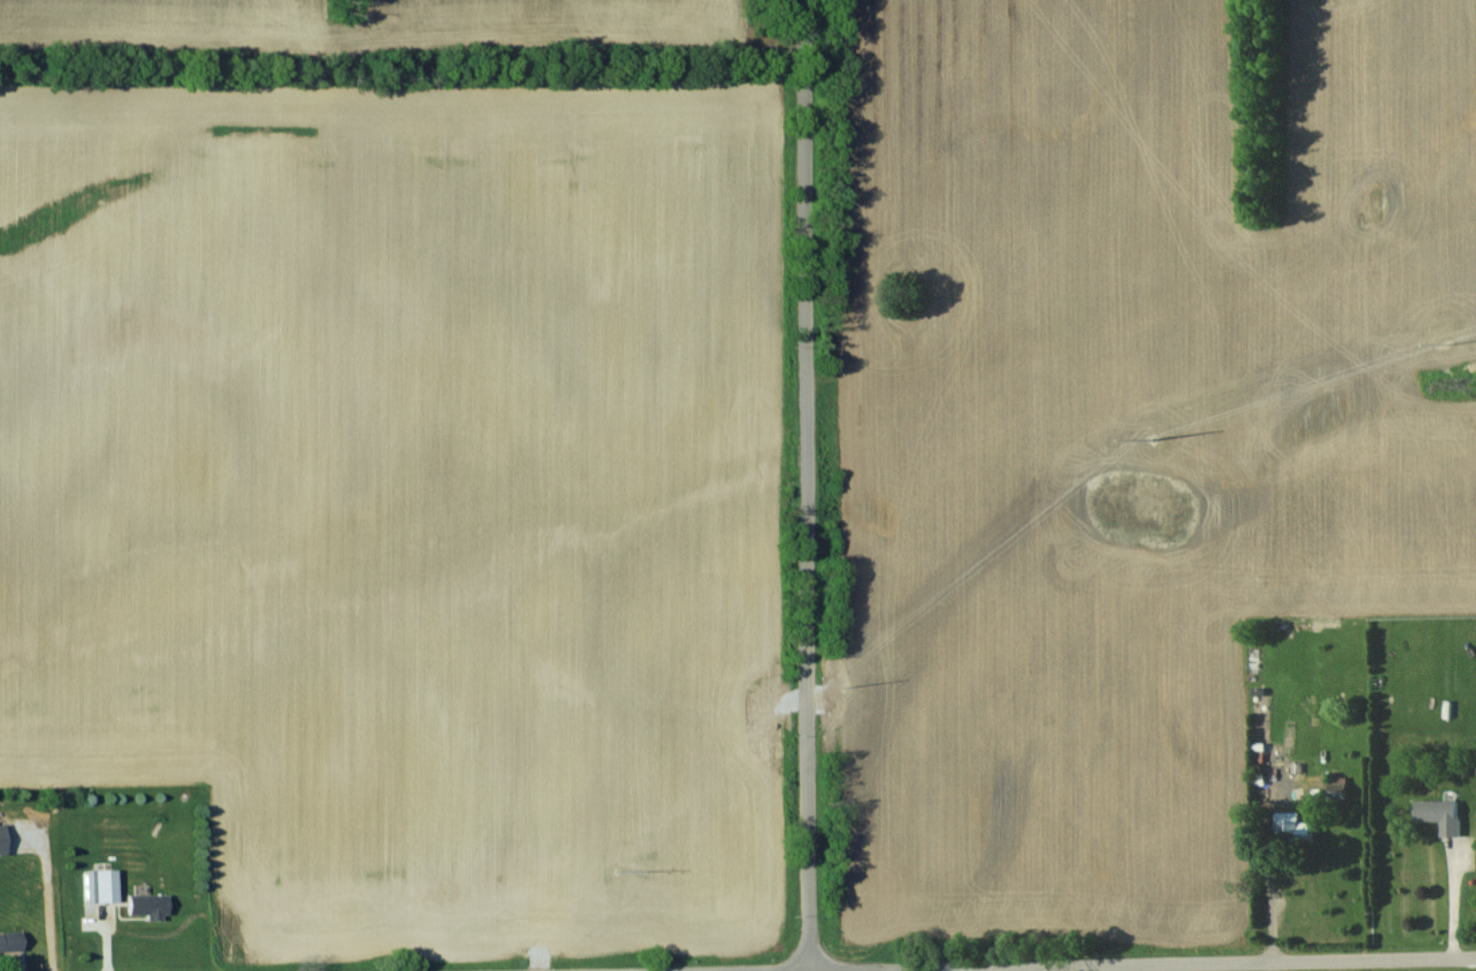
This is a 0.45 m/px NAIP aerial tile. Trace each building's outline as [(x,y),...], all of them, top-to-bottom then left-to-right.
[(1347,776),(1331,776),(1330,797),(1347,797),(1347,776)] [(1442,820),(1443,836),(1460,836),(1460,800),(1416,800),(1416,821),(1442,820)] [(1299,811),(1276,812),(1276,836),(1313,836),(1313,822),(1299,822),(1299,811)] [(116,901),(115,869),(84,870),(84,902),(116,901)] [(127,894),(127,914),(146,914),(146,918),(166,918),(166,894),(127,894)] [(21,931),(0,932),(0,952),(22,951),(21,931)]
